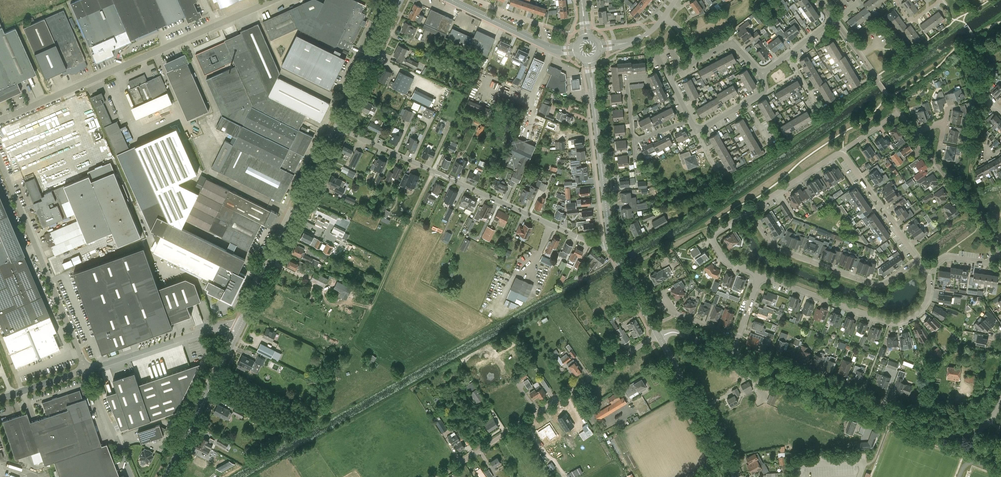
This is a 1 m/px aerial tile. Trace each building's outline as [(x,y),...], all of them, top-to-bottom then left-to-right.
[(167,23),(156,0),(78,0),(70,3),(89,46),(91,45),(94,52),(92,53),(96,62),(114,54),(111,49),(114,48),(115,49),(129,43),(128,40),(129,39),(129,40),(130,39),(167,23)] [(167,23),(185,15),(185,17),(188,23),(195,20),(196,21),(197,21),(198,20),(199,19),(198,18),(202,17),(199,11),(197,12),(193,3),(198,1),(197,0),(156,0),(167,23)] [(353,44),(362,25),(364,26),(366,21),(364,20),(367,14),(362,12),(365,5),(355,0),(325,0),(324,2),(320,0),(308,0),(302,3),(303,4),(263,22),(271,40),(298,28),(341,50),(343,47),(349,50),(352,44),(353,44)] [(527,10),(529,3),(530,0),(524,0),(523,1),(521,8),(527,10)] [(644,0),(641,0),(638,3),(644,8),(648,4),(644,0)] [(694,8),(703,2),(702,0),(700,0),(698,2),(696,0),(694,0),(690,3),(694,8)] [(870,0),(869,0),(863,4),(866,7),(869,11),(875,7),(870,0)] [(906,10),(913,4),(910,0),(906,0),(901,4),(906,10)] [(801,6),(805,11),(812,6),(808,1),(801,6)] [(703,2),(694,8),(697,13),(703,9),(703,10),(706,8),(704,4),(705,4),(703,2)] [(634,4),(633,4),(634,5),(632,6),(634,8),(640,13),(641,11),(642,12),(645,9),(644,8),(638,3),(636,6),(634,4)] [(911,16),(918,10),(913,4),(906,10),(911,16)] [(421,23),(424,16),(419,14),(422,8),(415,5),(409,17),(421,23)] [(805,11),(808,16),(816,11),(812,6),(805,11)] [(544,15),(546,9),(540,7),(538,13),(544,15)] [(860,12),(865,19),(872,15),(869,11),(866,7),(860,12)] [(640,13),(634,8),(630,13),(636,17),(640,13)] [(445,37),(453,19),(431,9),(423,27),(425,28),(445,37)] [(891,21),(898,16),(894,9),(886,15),(891,21)] [(67,68),(69,74),(87,66),(85,61),(85,60),(63,10),(23,28),(45,78),(44,74),(48,72),(50,76),(67,68)] [(816,11),(808,16),(812,21),(819,16),(816,11)] [(865,19),(860,12),(854,16),(859,24),(865,19)] [(938,23),(944,19),(938,12),(932,16),(938,23)] [(859,24),(854,16),(848,21),(853,28),(859,24)] [(891,21),(896,27),(903,22),(898,16),(891,21)] [(932,28),(938,23),(932,16),(926,21),(932,28)] [(789,28),(795,35),(800,31),(796,27),(799,24),(795,19),(790,22),(792,26),(789,28)] [(752,26),(748,21),(739,28),(740,31),(738,33),(742,38),(749,32),(747,29),(752,26)] [(932,28),(926,21),(920,25),(926,32),(932,28)] [(413,36),(417,27),(406,22),(405,23),(404,23),(403,25),(404,26),(402,31),(413,36)] [(900,33),(903,31),(907,28),(903,22),(896,27),(900,33)] [(330,103),(280,78),(278,77),(280,73),(259,24),(241,32),(242,34),(196,55),(205,75),(226,66),(223,60),(212,65),(209,57),(217,54),(218,56),(229,51),(236,66),(207,79),(222,115),(217,127),(234,135),(230,143),(233,144),(220,172),(281,202),(295,175),(294,174),(303,155),(304,156),(314,137),(299,130),(306,115),(321,123),(330,103)] [(903,31),(908,37),(915,31),(910,25),(907,28),(903,31)] [(779,26),(777,28),(783,37),(786,34),(790,39),(795,35),(789,28),(784,32),(779,26)] [(0,28),(0,101),(21,91),(15,76),(34,68),(15,28),(5,32),(2,27),(0,28)] [(434,44),(438,34),(425,28),(421,39),(434,44)] [(767,36),(769,34),(764,28),(761,30),(767,36)] [(773,40),(779,48),(784,43),(780,39),(783,37),(777,28),(774,30),(777,34),(772,38),(773,40)] [(477,30),(472,39),(451,29),(449,36),(454,38),(453,40),(487,56),(495,38),(477,30)] [(750,32),(749,32),(742,38),(746,43),(752,38),(754,40),(760,36),(757,31),(752,35),(750,32)] [(912,43),(919,37),(915,31),(908,37),(912,43)] [(297,34),(281,65),(330,89),(330,90),(346,57),(345,58),(339,55),(340,52),(335,49),(334,52),(297,34)] [(765,51),(767,49),(763,43),(760,40),(756,44),(760,49),(757,52),(763,60),(768,55),(765,51)] [(774,52),(779,48),(773,40),(768,44),(765,41),(763,43),(767,49),(770,47),(774,52)] [(507,52),(510,45),(502,41),(500,42),(498,47),(497,50),(506,54),(507,51),(507,52)] [(828,51),(836,47),(833,41),(827,45),(826,45),(821,48),(823,50),(826,48),(828,51)] [(402,63),(404,60),(405,58),(405,57),(404,56),(407,49),(399,45),(394,55),(399,58),(398,60),(402,63)] [(830,53),(831,56),(839,52),(836,47),(828,51),(825,53),(826,55),(830,53)] [(522,64),(517,77),(521,79),(527,66),(523,64),(525,61),(528,54),(528,53),(519,49),(516,56),(513,55),(511,59),(522,64)] [(833,63),(834,64),(838,62),(837,61),(843,57),(839,52),(831,56),(828,58),(829,60),(833,58),(835,62),(833,63)] [(732,63),(736,61),(732,53),(726,56),(730,64),(732,68),(734,67),(732,63)] [(188,62),(185,55),(179,58),(179,59),(166,65),(169,71),(172,69),(176,78),(171,81),(188,120),(209,111),(187,62),(188,62)] [(730,64),(726,56),(721,59),(725,67),(727,71),(729,70),(727,66),(730,64)] [(800,61),(803,66),(811,62),(815,60),(813,58),(810,60),(808,56),(800,61)] [(838,62),(840,66),(848,61),(845,56),(843,57),(837,61),(838,62)] [(545,61),(534,57),(521,87),(531,92),(545,61)] [(405,58),(404,60),(406,62),(406,63),(416,68),(419,63),(408,58),(407,59),(405,58)] [(725,67),(721,59),(715,62),(719,70),(721,74),(723,73),(721,69),(725,67)] [(843,71),(851,67),(848,61),(840,66),(836,68),(837,70),(841,68),(843,71)] [(641,72),(642,74),(646,73),(645,63),(632,64),(632,62),(617,64),(618,66),(611,67),(614,91),(623,90),(621,75),(619,76),(618,73),(627,72),(628,73),(641,72)] [(719,70),(715,62),(710,65),(714,73),(716,77),(718,76),(716,72),(719,70)] [(803,66),(806,72),(814,67),(818,65),(817,63),(813,65),(811,62),(803,66)] [(714,73),(710,65),(704,67),(709,76),(708,76),(710,80),(712,79),(710,75),(714,73)] [(547,72),(551,74),(546,86),(559,91),(559,93),(567,92),(565,81),(566,81),(566,74),(561,72),(561,71),(550,66),(547,72)] [(709,76),(704,67),(699,70),(702,77),(705,83),(707,81),(705,77),(708,76),(709,76)] [(806,72),(809,77),(817,72),(817,73),(821,70),(820,68),(816,71),(814,67),(806,72)] [(844,73),(846,76),(846,77),(854,72),(851,67),(843,71),(839,73),(841,75),(844,73)] [(390,77),(392,73),(382,68),(377,79),(385,83),(388,76),(390,77)] [(740,76),(742,79),(749,75),(747,70),(740,74),(735,76),(736,79),(740,76)] [(400,71),(392,87),(401,91),(409,76),(400,71)] [(809,77),(812,82),(820,77),(820,78),(824,76),(823,74),(819,76),(817,73),(817,72),(809,77)] [(847,78),(849,82),(857,77),(854,72),(846,77),(846,76),(842,78),(844,80),(847,78)] [(658,103),(667,98),(661,86),(662,86),(656,73),(648,77),(652,84),(650,85),(657,98),(656,99),(658,103)] [(129,81),(132,89),(129,90),(142,117),(153,112),(172,104),(160,76),(147,81),(144,74),(129,81)] [(745,84),(745,85),(752,81),(749,75),(742,79),(738,82),(739,84),(743,81),(745,84)] [(816,88),(818,86),(823,83),(822,81),(820,78),(820,77),(812,82),(816,88)] [(849,82),(846,84),(847,86),(851,84),(852,87),(860,82),(857,77),(849,82)] [(693,84),(694,85),(698,83),(697,81),(693,83),(691,79),(683,83),(686,88),(693,84)] [(823,83),(818,86),(821,92),(829,87),(833,85),(831,83),(828,85),(826,82),(827,81),(826,79),(822,81),(823,83)] [(579,80),(571,81),(572,91),(580,90),(579,80)] [(728,88),(732,96),(737,93),(733,86),(734,86),(731,81),(729,82),(731,86),(728,88)] [(742,89),(746,86),(748,90),(755,86),(752,81),(745,85),(745,84),(741,86),(742,89)] [(798,90),(801,87),(797,81),(792,84),(796,91),(798,95),(800,93),(798,90)] [(995,87),(991,83),(988,86),(992,90),(991,91),(995,95),(1000,90),(1000,86),(999,84),(995,87)] [(686,88),(688,94),(696,90),(697,91),(701,88),(700,86),(695,88),(694,85),(693,84),(686,88)] [(722,91),(727,99),(732,96),(728,88),(725,84),(723,85),(725,89),(722,91)] [(796,91),(792,84),(787,87),(791,94),(790,94),(793,98),(795,97),(792,93),(796,91)] [(718,96),(722,102),(727,99),(722,91),(720,87),(718,88),(720,92),(717,94),(716,93),(714,94),(716,98),(718,96)] [(791,94),(787,87),(781,90),(785,97),(787,101),(789,100),(787,96),(790,94),(791,94)] [(821,92),(824,97),(832,92),(832,93),(836,90),(835,88),(831,91),(829,87),(821,92)] [(416,89),(412,97),(431,106),(435,97),(416,89)] [(956,100),(964,97),(963,94),(961,93),(960,89),(953,91),(954,92),(948,94),(949,99),(952,98),(953,100),(956,99),(956,100)] [(696,90),(688,94),(691,100),(698,96),(703,94),(702,92),(698,94),(697,91),(696,90)] [(779,99),(780,100),(782,104),(784,103),(782,99),(785,97),(781,90),(776,93),(780,99),(779,99)] [(940,110),(943,109),(942,104),(946,102),(942,91),(939,92),(935,99),(936,100),(932,102),(935,112),(937,111),(937,112),(940,111),(940,110)] [(832,92),(824,97),(827,102),(834,99),(839,96),(838,94),(834,96),(832,93),(832,92)] [(117,154),(142,209),(145,208),(160,201),(135,146),(129,149),(117,121),(112,123),(103,103),(105,102),(103,97),(102,93),(91,98),(104,127),(117,154)] [(612,105),(622,104),(621,94),(611,95),(612,105)] [(708,103),(712,111),(718,107),(713,99),(711,96),(709,97),(711,101),(708,103)] [(718,96),(716,98),(713,99),(718,107),(723,104),(722,102),(718,96)] [(702,106),(707,114),(712,111),(708,103),(706,99),(703,100),(706,104),(702,106)] [(758,104),(761,109),(769,105),(773,103),(772,100),(768,103),(766,99),(758,104)] [(377,107),(373,105),(362,100),(358,109),(368,114),(370,110),(375,112),(377,107)] [(419,110),(421,104),(415,101),(412,107),(419,110)] [(702,117),(707,114),(702,106),(700,102),(698,103),(700,107),(697,109),(702,117)] [(919,122),(927,119),(926,118),(930,117),(927,111),(930,110),(928,102),(922,104),(923,104),(924,109),(916,112),(916,114),(916,115),(917,119),(918,119),(919,122)] [(548,115),(552,106),(546,104),(543,113),(548,115)] [(669,108),(666,110),(670,118),(676,115),(670,104),(668,105),(669,108)] [(761,109),(764,114),(772,110),(776,108),(775,106),(771,108),(769,105),(761,109)] [(802,114),(806,122),(811,119),(808,113),(805,107),(803,108),(805,112),(802,114)] [(957,124),(958,123),(961,124),(959,123),(961,117),(968,115),(966,107),(961,109),(960,112),(954,111),(952,122),(955,123),(955,124),(957,124)] [(431,118),(434,111),(427,108),(423,115),(431,118)] [(401,118),(404,119),(412,123),(416,113),(405,109),(401,118)] [(613,120),(624,119),(623,109),(612,110),(613,120)] [(670,118),(666,110),(661,112),(665,121),(670,118)] [(772,110),(764,114),(767,120),(774,116),(779,113),(778,111),(774,113),(772,110)] [(796,117),(801,125),(806,122),(802,114),(799,110),(797,111),(800,115),(797,117),(796,117)] [(63,166),(93,162),(89,157),(88,150),(91,151),(95,146),(93,134),(80,122),(73,116),(73,112),(47,116),(47,115),(11,121),(17,127),(19,126),(24,160),(29,165),(23,166),(28,167),(31,164),(32,171),(43,169),(46,173),(49,169),(50,173),(54,174),(57,172),(54,171),(57,169),(59,171),(63,167),(63,166)] [(571,123),(574,117),(561,112),(559,119),(563,121),(564,120),(571,123)] [(665,121),(661,112),(655,115),(659,123),(665,121)] [(649,116),(653,124),(654,126),(659,123),(655,115),(653,116),(651,113),(649,115),(649,116)] [(791,120),(795,128),(801,125),(796,117),(797,117),(794,113),(792,115),(794,118),(791,120)] [(1000,119),(1000,116),(1000,115),(998,116),(996,114),(992,118),(990,116),(986,119),(988,121),(991,119),(994,121),(992,123),(994,125),(1000,119)] [(644,119),(648,127),(653,124),(649,116),(644,119)] [(786,123),(790,131),(795,128),(791,120),(789,116),(787,118),(789,121),(786,123)] [(642,130),(648,127),(644,119),(640,120),(639,117),(637,118),(642,130)] [(739,128),(746,124),(743,118),(737,122),(731,125),(732,126),(736,124),(738,128),(739,128)] [(1000,127),(1000,119),(994,125),(992,127),(994,129),(998,126),(1000,128),(1000,127)] [(781,121),(784,124),(780,127),(784,134),(790,131),(786,123),(783,120),(781,121)] [(435,131),(441,133),(445,124),(440,121),(435,131)] [(380,127),(370,122),(368,127),(378,132),(380,127)] [(476,135),(480,136),(485,126),(481,124),(476,135)] [(749,129),(746,124),(739,128),(738,128),(734,130),(736,132),(739,130),(741,133),(742,134),(749,129)] [(615,136),(625,134),(624,125),(614,126),(615,136)] [(145,208),(142,209),(157,245),(153,253),(204,278),(202,281),(207,283),(205,288),(209,289),(208,291),(232,303),(246,275),(240,272),(239,271),(245,259),(182,228),(199,192),(180,183),(180,181),(201,172),(181,126),(135,146),(160,201),(145,208)] [(896,139),(904,134),(898,126),(896,127),(894,127),(893,128),(892,129),(890,131),(896,139)] [(403,132),(400,131),(399,129),(395,127),(394,128),(392,132),(394,133),(390,142),(397,145),(399,139),(400,139),(403,132)] [(950,135),(949,134),(948,140),(958,142),(958,141),(957,141),(958,133),(962,133),(963,128),(954,127),(953,130),(951,130),(950,135)] [(743,135),(744,138),(745,139),(752,134),(749,129),(742,134),(741,133),(738,135),(739,137),(743,135)] [(685,140),(681,132),(675,135),(679,143),(685,140)] [(710,137),(713,143),(721,138),(721,139),(725,137),(724,135),(720,137),(718,133),(710,137)] [(748,144),(756,140),(752,134),(745,139),(744,138),(741,140),(742,143),(746,140),(747,144),(748,144)] [(415,153),(419,143),(416,142),(417,140),(411,137),(409,142),(408,141),(406,146),(410,148),(409,150),(415,153)] [(887,145),(890,143),(887,138),(883,140),(881,137),(875,142),(881,150),(887,145)] [(669,146),(665,138),(659,141),(663,149),(669,146)] [(723,142),(721,139),(721,138),(713,143),(716,148),(724,143),(724,144),(728,142),(727,140),(723,142)] [(511,179),(519,182),(524,171),(533,152),(525,148),(527,145),(528,141),(525,140),(524,144),(513,139),(512,139),(511,142),(512,142),(506,154),(502,163),(507,165),(507,166),(515,169),(511,179)] [(574,139),(569,140),(568,141),(569,148),(575,147),(583,146),(583,140),(578,140),(578,139),(574,139)] [(903,139),(895,144),(897,147),(905,142),(903,139)] [(616,151),(627,150),(626,140),(615,141),(616,151)] [(749,146),(751,149),(751,150),(759,145),(756,140),(748,144),(747,144),(744,146),(745,148),(749,146)] [(663,149),(659,141),(652,145),(656,151),(656,153),(663,149)] [(656,151),(652,145),(652,143),(646,146),(650,154),(656,151)] [(726,147),(724,144),(724,143),(716,148),(719,153),(727,149),(731,147),(730,145),(726,147)] [(350,157),(354,149),(345,144),(341,152),(350,157)] [(428,144),(426,147),(425,150),(424,150),(423,152),(424,153),(422,156),(428,159),(429,156),(433,158),(435,152),(432,150),(431,149),(433,146),(428,144)] [(457,147),(455,146),(451,144),(448,149),(454,152),(457,147)] [(891,156),(897,166),(903,162),(899,156),(902,154),(904,156),(912,150),(908,144),(900,150),(896,153),(891,156)] [(761,151),(762,151),(759,145),(751,150),(751,149),(747,151),(748,153),(752,151),(756,158),(759,156),(765,153),(763,154),(761,151)] [(863,151),(868,158),(875,154),(869,146),(863,151)] [(944,159),(946,159),(947,160),(949,161),(950,160),(952,160),(953,154),(959,155),(961,148),(950,146),(949,150),(947,149),(946,154),(945,154),(944,159)] [(572,155),(577,154),(578,159),(585,158),(585,151),(577,152),(576,148),(571,149),(572,155)] [(729,152),(727,149),(719,153),(722,159),(730,154),(731,155),(734,153),(733,151),(729,152)] [(355,167),(362,153),(357,150),(350,164),(355,167)] [(681,160),(685,159),(688,169),(699,165),(695,155),(691,156),(689,152),(680,155),(681,160)] [(732,158),(731,155),(730,154),(722,159),(725,164),(733,160),(734,160),(737,158),(736,156),(732,158)] [(446,168),(447,168),(448,168),(451,161),(452,158),(446,155),(445,158),(444,158),(443,162),(442,165),(445,166),(445,167),(446,168)] [(618,166),(628,165),(627,156),(617,157),(618,166)] [(1000,164),(1000,161),(998,158),(996,159),(996,157),(992,159),(997,168),(1000,167),(999,165),(1000,164)] [(375,165),(374,168),(382,172),(387,162),(379,158),(378,160),(375,159),(373,164),(375,165)] [(464,159),(462,164),(457,162),(453,170),(459,173),(462,167),(465,168),(468,161),(464,159)] [(580,174),(588,173),(587,167),(580,168),(579,165),(582,165),(581,160),(571,159),(571,166),(575,166),(575,170),(572,170),(572,174),(580,173),(580,174)] [(927,168),(926,167),(927,166),(922,159),(915,164),(921,172),(927,168)] [(990,162),(988,163),(991,170),(994,168),(995,170),(997,168),(992,159),(989,161),(990,162)] [(735,163),(734,160),(733,160),(725,164),(728,170),(735,166),(740,163),(739,161),(735,163)] [(480,176),(482,172),(486,163),(483,162),(483,163),(480,161),(476,169),(479,170),(477,173),(476,174),(471,172),(467,180),(477,184),(480,176)] [(51,246),(55,256),(55,255),(112,232),(118,246),(141,237),(125,200),(128,199),(122,184),(120,185),(111,162),(88,171),(89,175),(65,185),(79,220),(51,232),(44,235),(49,247),(51,246)] [(991,170),(988,163),(985,165),(984,163),(981,165),(986,174),(989,173),(988,171),(991,170)] [(869,174),(872,179),(881,173),(879,170),(879,167),(877,164),(873,167),(875,170),(869,174)] [(983,175),(986,174),(981,165),(978,166),(979,168),(976,169),(980,176),(983,174),(983,175)] [(397,166),(394,173),(391,171),(387,180),(391,182),(394,176),(398,179),(403,169),(397,166)] [(829,171),(834,179),(835,180),(839,177),(840,180),(844,177),(841,172),(838,174),(834,168),(829,171)] [(834,179),(829,171),(829,170),(823,173),(828,180),(825,182),(829,187),(832,184),(835,185),(837,184),(835,180),(834,179)] [(581,180),(588,179),(588,173),(580,174),(580,176),(575,176),(576,182),(581,181),(581,180)] [(884,183),(889,179),(885,173),(882,175),(881,173),(872,179),(875,183),(881,179),(884,183)] [(406,174),(401,185),(406,188),(407,185),(415,188),(415,187),(417,188),(419,183),(418,182),(420,177),(415,175),(414,176),(411,175),(410,176),(406,174)] [(937,184),(935,181),(937,180),(933,174),(926,179),(924,176),(917,181),(919,185),(921,183),(925,188),(930,184),(933,188),(937,184)] [(271,210),(271,211),(207,178),(201,175),(194,189),(200,192),(270,227),(275,215),(276,216),(277,216),(278,215),(278,214),(277,213),(271,210)] [(333,176),(332,176),(328,184),(336,188),(335,191),(342,195),(345,189),(339,186),(342,180),(336,177),(336,176),(334,176),(333,176)] [(621,187),(629,186),(629,184),(635,184),(635,177),(628,178),(620,179),(620,180),(619,180),(619,182),(620,183),(621,187)] [(905,189),(916,182),(913,177),(902,184),(905,189)] [(817,178),(812,181),(817,190),(818,190),(819,192),(822,190),(824,192),(826,190),(825,189),(827,187),(824,182),(821,183),(817,178)] [(43,227),(75,214),(63,186),(44,194),(45,195),(41,197),(34,179),(25,182),(43,227)] [(504,194),(508,186),(504,185),(505,182),(503,181),(502,181),(501,183),(500,183),(501,181),(495,179),(492,184),(496,185),(495,188),(501,191),(501,192),(504,194)] [(819,192),(818,190),(817,190),(812,181),(806,185),(811,191),(808,193),(811,197),(816,194),(817,194),(819,193),(819,192)] [(882,191),(886,196),(894,191),(894,190),(892,187),(894,185),(892,181),(886,185),(888,187),(882,191)] [(539,188),(539,189),(545,191),(548,184),(542,182),(539,188)] [(438,196),(443,186),(436,183),(432,191),(436,193),(436,195),(438,196)] [(526,203),(528,198),(534,200),(539,189),(539,188),(531,185),(528,192),(523,190),(521,193),(522,194),(519,200),(526,203)] [(585,195),(589,195),(588,188),(580,189),(580,187),(576,187),(576,193),(580,192),(581,196),(581,197),(585,197),(585,195)] [(848,200),(859,192),(856,187),(849,192),(850,193),(848,195),(846,192),(840,196),(842,199),(845,196),(848,200)] [(795,193),(800,200),(803,198),(804,200),(809,197),(804,189),(802,191),(800,188),(797,190),(795,192),(796,192),(795,192),(795,193)] [(946,199),(944,196),(947,194),(943,188),(934,195),(940,204),(946,199)] [(457,192),(449,189),(444,200),(452,204),(457,192)] [(894,191),(886,196),(885,197),(888,202),(894,197),(896,200),(901,196),(899,192),(896,194),(894,191)] [(256,254),(270,227),(200,192),(186,219),(222,237),(222,238),(251,253),(251,252),(256,254)] [(434,202),(436,197),(431,195),(432,193),(428,192),(424,201),(427,203),(429,200),(434,202)] [(629,201),(629,204),(636,204),(636,203),(636,197),(631,197),(630,192),(621,193),(622,202),(629,201)] [(851,204),(853,203),(862,196),(859,192),(848,200),(851,204)] [(800,200),(795,193),(793,194),(790,196),(794,203),(792,205),(794,208),(799,204),(798,202),(801,201),(800,200)] [(923,198),(925,202),(933,197),(930,193),(923,198)] [(467,204),(468,205),(471,199),(464,195),(459,205),(465,208),(467,204)] [(33,322),(49,315),(40,295),(23,254),(24,253),(0,196),(0,322),(5,334),(10,332),(33,322)] [(347,196),(345,200),(354,204),(356,200),(347,196)] [(537,209),(538,209),(541,210),(542,207),(543,207),(545,203),(544,202),(546,198),(542,196),(540,201),(538,200),(535,207),(536,208),(535,208),(537,209)] [(858,206),(865,200),(862,196),(853,203),(856,207),(858,206)] [(472,212),(477,202),(471,199),(468,205),(469,205),(467,209),(472,212)] [(858,206),(861,210),(868,205),(865,200),(858,206)] [(898,203),(900,206),(894,210),(898,215),(905,209),(908,207),(903,200),(898,203)] [(636,203),(636,204),(629,204),(630,208),(623,208),(624,217),(633,216),(632,210),(637,210),(641,209),(647,207),(647,201),(641,203),(636,203)] [(954,209),(953,207),(952,208),(949,203),(944,207),(947,211),(946,212),(951,219),(951,218),(959,213),(955,208),(954,209)] [(489,205),(489,206),(485,204),(481,214),(477,212),(474,218),(479,221),(481,219),(483,220),(484,216),(488,218),(492,212),(491,211),(493,208),(492,208),(492,207),(489,205)] [(564,207),(562,206),(558,204),(556,209),(558,210),(555,217),(556,217),(556,218),(557,218),(558,218),(561,219),(561,218),(564,220),(567,214),(564,213),(564,212),(562,212),(564,207)] [(865,215),(872,209),(868,205),(861,210),(857,213),(859,215),(863,212),(865,215)] [(905,209),(898,215),(901,219),(907,215),(909,218),(913,214),(910,209),(907,211),(905,209)] [(509,216),(499,210),(494,219),(505,225),(509,216)] [(590,218),(593,218),(592,210),(582,211),(582,219),(586,218),(586,220),(590,220),(590,218)] [(773,217),(772,214),(773,213),(772,210),(770,211),(770,212),(763,217),(766,222),(773,217)] [(644,221),(655,217),(653,212),(642,217),(644,221)] [(868,224),(877,217),(874,213),(867,218),(866,216),(862,219),(866,225),(868,224)] [(664,215),(652,222),(656,228),(668,221),(664,215)] [(775,215),(773,217),(766,222),(769,226),(776,221),(778,220),(775,215)] [(873,227),(880,222),(877,217),(868,224),(871,228),(873,227)] [(911,234),(912,233),(919,228),(920,227),(921,226),(916,219),(908,225),(910,228),(908,229),(911,234)] [(594,230),(593,223),(585,224),(585,221),(577,222),(578,226),(580,226),(580,228),(584,228),(584,230),(587,230),(587,231),(594,230)] [(635,235),(642,232),(638,221),(630,224),(635,235)] [(772,231),(779,226),(776,221),(769,226),(772,231)] [(876,231),(883,226),(880,222),(873,227),(871,228),(870,228),(874,233),(876,231)] [(520,235),(527,238),(532,228),(531,227),(532,227),(531,227),(529,227),(530,227),(528,226),(528,225),(526,224),(525,225),(525,224),(523,227),(520,226),(517,233),(520,234),(520,235)] [(779,226),(772,231),(775,235),(777,234),(779,237),(781,238),(784,234),(782,231),(784,229),(781,225),(779,226)] [(347,239),(350,233),(335,226),(332,232),(347,239)] [(487,226),(482,237),(490,241),(495,230),(487,226)] [(877,237),(879,236),(887,230),(883,226),(876,231),(878,234),(875,235),(877,237)] [(920,227),(919,228),(912,233),(915,238),(922,234),(923,236),(928,233),(925,228),(922,230),(920,227)] [(879,236),(884,241),(888,238),(887,237),(890,235),(889,235),(891,233),(888,229),(887,230),(879,236)] [(786,243),(791,246),(795,237),(791,236),(793,232),(787,230),(785,236),(788,237),(786,243)] [(323,242),(314,237),(314,236),(305,231),(303,235),(301,235),(301,237),(301,238),(301,239),(310,243),(310,244),(319,249),(323,242)] [(449,241),(452,234),(447,232),(444,239),(449,241)] [(795,237),(791,246),(797,248),(800,241),(803,243),(805,237),(800,235),(800,233),(797,232),(795,237)] [(742,241),(738,234),(735,236),(733,233),(724,239),(728,244),(727,245),(730,248),(733,246),(733,245),(738,242),(742,242),(742,241)] [(465,237),(460,249),(467,251),(471,240),(465,237)] [(552,242),(551,241),(551,242),(549,242),(547,247),(548,248),(546,252),(550,254),(552,249),(551,249),(552,246),(556,248),(560,240),(559,240),(560,239),(557,238),(556,239),(553,237),(552,242)] [(808,238),(805,237),(803,243),(805,243),(805,244),(805,245),(804,250),(809,252),(813,243),(807,241),(808,238)] [(818,242),(817,240),(814,239),(813,243),(809,252),(815,254),(817,250),(818,249),(820,249),(822,245),(823,243),(818,242)] [(827,259),(830,250),(827,249),(828,247),(827,247),(829,242),(824,240),(823,243),(822,245),(823,245),(821,248),(824,249),(821,257),(824,258),(826,259),(827,259)] [(330,255),(334,247),(327,243),(323,251),(330,255)] [(563,250),(562,252),(560,251),(559,255),(566,258),(569,253),(572,246),(566,243),(563,250)] [(308,263),(317,267),(320,262),(313,259),(304,254),(305,253),(303,252),(304,249),(296,246),(292,254),(300,258),(300,257),(308,261),(308,263)] [(191,315),(188,305),(201,300),(195,282),(186,278),(159,288),(144,247),(74,272),(97,337),(98,337),(100,340),(98,341),(103,353),(117,347),(111,332),(124,328),(129,343),(173,327),(171,322),(191,315)] [(576,247),(573,254),(572,253),(569,258),(575,261),(577,256),(580,257),(583,251),(576,247)] [(694,256),(696,258),(695,263),(699,264),(700,264),(709,258),(705,251),(702,253),(697,247),(690,252),(693,257),(694,256)] [(834,249),(834,252),(830,250),(827,259),(828,259),(827,260),(830,261),(830,260),(833,261),(835,254),(838,255),(839,251),(834,249)] [(590,266),(599,255),(592,250),(588,255),(590,257),(586,263),(590,266)] [(839,263),(845,265),(848,255),(843,253),(843,252),(840,251),(838,257),(841,258),(839,263)] [(898,254),(899,254),(897,251),(892,255),(894,257),(899,264),(903,261),(898,254)] [(858,256),(855,255),(856,254),(850,252),(848,255),(845,265),(845,266),(851,268),(853,261),(856,262),(858,258),(858,256)] [(79,255),(72,258),(74,265),(82,261),(79,255)] [(605,260),(599,255),(590,266),(594,269),(598,264),(600,266),(605,260)] [(542,256),(540,261),(551,267),(554,261),(542,256)] [(894,268),(899,264),(894,257),(889,260),(894,268)] [(863,260),(858,258),(856,262),(859,263),(857,270),(863,272),(866,263),(862,262),(863,260)] [(297,271),(298,268),(303,270),(306,264),(300,261),(299,264),(291,260),(290,260),(289,260),(287,265),(288,266),(287,266),(296,271),(297,271)] [(890,271),(894,268),(889,260),(885,264),(890,271)] [(866,263),(863,272),(869,275),(871,268),(874,269),(876,264),(871,262),(870,265),(866,263)] [(717,278),(720,270),(716,268),(714,267),(712,263),(705,268),(708,273),(712,276),(717,278)] [(886,274),(890,271),(885,264),(878,268),(879,274),(881,274),(884,272),(886,274)] [(669,266),(657,272),(656,271),(654,272),(655,273),(650,276),(655,285),(668,278),(667,275),(671,273),(669,271),(671,270),(669,266)] [(979,282),(980,273),(980,271),(978,271),(978,273),(974,272),(972,285),(975,285),(975,282),(979,282)] [(725,286),(726,285),(731,287),(735,277),(732,276),(732,275),(727,272),(723,281),(722,284),(722,285),(723,285),(725,286)] [(984,274),(980,273),(979,282),(978,286),(980,286),(981,283),(984,283),(986,274),(986,272),(984,272),(984,274)] [(311,281),(330,288),(333,279),(314,273),(311,281)] [(986,274),(984,283),(984,287),(987,287),(987,284),(990,284),(992,275),(992,273),(990,273),(990,275),(986,274)] [(995,276),(992,275),(990,284),(990,288),(992,288),(993,284),(997,285),(998,274),(996,274),(995,276)] [(746,280),(743,279),(744,277),(740,276),(739,277),(738,280),(737,281),(735,280),(732,289),(738,291),(739,287),(742,288),(746,280)] [(528,297),(533,285),(516,277),(511,289),(507,299),(521,305),(523,302),(517,299),(517,298),(526,302),(528,297)] [(682,289),(685,286),(681,280),(673,284),(675,288),(671,291),(676,299),(685,294),(682,289)] [(712,290),(717,292),(720,282),(716,280),(712,290)] [(352,289),(341,284),(338,290),(342,292),(339,297),(347,300),(352,289)] [(719,290),(717,293),(739,301),(741,298),(719,290)] [(775,301),(777,296),(772,294),(770,297),(764,294),(761,301),(770,304),(772,300),(775,301)] [(950,304),(951,296),(939,294),(938,301),(944,302),(944,303),(950,304)] [(789,305),(788,307),(792,309),(797,311),(799,307),(796,306),(799,299),(792,296),(789,305)] [(519,305),(506,299),(504,305),(512,308),(519,305)] [(693,313),(698,302),(693,300),(692,301),(690,299),(684,306),(685,307),(684,308),(687,309),(690,312),(693,313)] [(708,314),(712,304),(705,301),(704,305),(701,304),(698,313),(704,316),(705,313),(708,314)] [(810,315),(814,304),(806,301),(802,312),(810,315)] [(722,314),(724,310),(722,309),(722,308),(715,306),(710,318),(711,318),(711,320),(714,320),(717,321),(720,313),(722,314)] [(942,319),(946,312),(935,306),(932,313),(935,315),(942,319)] [(757,314),(761,315),(762,317),(764,317),(765,317),(766,317),(767,314),(771,315),(773,310),(766,307),(765,310),(759,308),(757,314)] [(828,313),(826,312),(827,309),(821,307),(820,310),(817,308),(813,318),(819,320),(820,320),(821,317),(826,319),(828,313)] [(729,325),(734,313),(728,311),(729,309),(725,308),(721,318),(724,319),(722,323),(729,325)] [(840,314),(839,314),(839,313),(839,312),(836,311),(835,311),(835,312),(834,312),(833,315),(832,314),(831,315),(830,317),(830,318),(831,318),(831,320),(834,322),(833,325),(838,327),(842,317),(839,316),(840,314)] [(993,321),(995,319),(988,311),(984,315),(986,318),(984,320),(990,327),(991,328),(995,323),(993,321)] [(57,333),(49,315),(33,322),(35,327),(11,337),(10,332),(5,334),(2,335),(10,353),(10,354),(15,367),(59,349),(54,335),(57,333)] [(848,316),(847,317),(843,326),(846,327),(845,331),(851,334),(855,323),(852,322),(853,319),(850,318),(850,317),(849,316),(848,316)] [(936,328),(940,325),(933,318),(932,320),(929,318),(924,323),(932,331),(935,327),(936,328)] [(633,329),(639,326),(636,320),(629,323),(630,324),(627,325),(629,330),(632,328),(633,329)] [(986,331),(990,327),(984,320),(983,320),(981,322),(979,320),(974,324),(979,329),(982,327),(986,331)] [(754,321),(752,322),(753,325),(752,327),(758,329),(757,332),(763,335),(764,332),(765,332),(766,329),(765,328),(763,327),(764,324),(754,321)] [(864,333),(867,324),(864,323),(864,322),(862,321),(861,321),(861,322),(860,322),(857,331),(864,333)] [(35,327),(33,322),(10,332),(11,337),(35,327)] [(637,336),(643,333),(639,326),(633,329),(633,330),(630,332),(634,338),(636,336),(637,336)] [(917,337),(918,338),(920,342),(926,338),(927,339),(930,338),(927,333),(926,333),(924,329),(921,330),(919,326),(913,330),(916,334),(914,334),(916,338),(917,337)] [(620,336),(620,337),(625,333),(623,330),(620,327),(616,330),(620,336)] [(878,338),(881,330),(875,327),(874,330),(871,329),(867,339),(873,341),(874,337),(878,338)] [(272,341),(276,333),(267,328),(263,336),(272,341)] [(760,343),(769,346),(771,340),(751,332),(746,344),(756,347),(757,344),(758,345),(759,345),(760,344),(760,343)] [(782,350),(788,335),(781,332),(777,343),(778,344),(776,347),(782,350)] [(899,339),(900,345),(900,349),(907,348),(908,346),(907,343),(911,342),(908,332),(902,334),(902,337),(902,338),(899,339)] [(622,345),(624,343),(630,340),(625,333),(620,337),(618,338),(622,345)] [(986,346),(987,339),(983,338),(984,335),(975,333),(974,339),(977,339),(976,344),(986,346)] [(888,346),(897,345),(896,335),(892,335),(892,336),(888,337),(888,340),(887,340),(888,346)] [(261,343),(257,351),(271,358),(275,350),(261,343)] [(573,357),(576,355),(572,349),(573,349),(569,344),(566,346),(570,351),(569,352),(573,357)] [(805,363),(806,362),(807,362),(810,353),(806,352),(808,347),(802,345),(799,354),(801,355),(800,359),(803,360),(802,362),(803,363),(804,363),(805,363)] [(564,364),(571,359),(569,356),(568,356),(566,354),(558,360),(561,365),(564,363),(564,364)] [(824,360),(826,357),(823,356),(822,357),(815,354),(812,364),(819,366),(821,359),(824,360)] [(239,364),(238,367),(245,370),(246,367),(258,373),(262,365),(258,363),(243,355),(239,364)] [(266,359),(259,355),(256,361),(263,365),(266,359)] [(372,355),(368,362),(372,364),(377,357),(372,355)] [(832,371),(835,362),(836,358),(830,356),(830,357),(827,356),(825,360),(828,362),(825,369),(832,371)] [(578,373),(582,371),(575,361),(575,362),(573,359),(570,362),(578,373)] [(886,366),(896,370),(899,363),(888,359),(886,366)] [(847,375),(851,362),(843,360),(839,372),(847,375)] [(578,373),(570,362),(567,364),(568,366),(568,367),(575,376),(578,373)] [(118,391),(107,395),(121,430),(177,411),(199,364),(148,381),(148,380),(139,384),(135,372),(114,379),(118,391)] [(860,382),(864,372),(861,371),(861,369),(861,367),(855,365),(852,372),(855,373),(855,374),(853,379),(860,382)] [(949,367),(947,367),(947,370),(948,370),(947,379),(959,381),(961,369),(949,367)] [(896,378),(898,378),(895,386),(898,387),(896,392),(900,393),(901,392),(908,395),(912,386),(902,383),(906,372),(899,370),(896,378)] [(887,388),(891,378),(877,373),(875,378),(879,380),(878,385),(887,388)] [(965,381),(973,383),(974,375),(966,373),(965,381)] [(641,379),(636,382),(636,381),(623,389),(628,396),(645,386),(641,379)] [(469,390),(476,386),(473,381),(466,385),(469,390)] [(781,387),(776,385),(766,381),(763,388),(771,391),(770,394),(766,401),(774,404),(781,387)] [(744,392),(752,388),(748,382),(741,386),(744,392)] [(538,391),(536,392),(534,390),(529,393),(533,400),(538,397),(540,399),(546,395),(539,385),(536,388),(538,391)] [(484,398),(477,388),(470,393),(477,403),(484,398)] [(730,406),(737,402),(735,397),(740,394),(736,388),(731,391),(734,395),(727,399),(730,406)] [(68,393),(56,397),(56,398),(54,399),(53,398),(42,402),(43,407),(47,417),(30,422),(27,413),(2,421),(15,459),(40,450),(44,465),(54,461),(59,476),(124,476),(124,475),(119,476),(107,442),(101,445),(85,398),(83,399),(79,389),(68,393)] [(608,398),(612,404),(621,399),(620,399),(617,393),(608,398)] [(612,404),(595,414),(599,421),(627,403),(623,397),(620,399),(621,399),(612,404)] [(226,419),(230,410),(218,404),(214,413),(226,419)] [(235,407),(232,413),(242,417),(245,412),(235,407)] [(566,431),(575,425),(566,412),(557,418),(566,431)] [(581,414),(576,418),(580,425),(586,422),(581,414)] [(252,415),(250,421),(256,424),(259,419),(252,415)] [(442,433),(447,429),(441,418),(435,422),(442,433)] [(489,431),(498,426),(493,418),(484,423),(489,431)] [(850,419),(846,432),(852,434),(857,422),(850,419)] [(160,424),(138,432),(139,436),(140,436),(138,432),(143,430),(147,441),(158,438),(161,439),(162,436),(164,436),(163,433),(165,430),(164,428),(161,426),(160,424)] [(557,436),(549,424),(537,432),(542,439),(547,436),(549,441),(557,436)] [(873,448),(879,433),(872,430),(866,447),(866,448),(873,448)] [(459,451),(465,447),(456,434),(452,437),(450,434),(447,436),(453,446),(455,444),(459,451)] [(209,448),(212,444),(213,444),(215,440),(210,438),(209,440),(204,437),(201,443),(199,442),(196,448),(203,452),(203,451),(208,454),(210,448),(209,448)] [(217,443),(226,448),(229,442),(220,437),(217,443)] [(144,464),(145,464),(146,463),(146,462),(148,463),(149,461),(151,462),(154,456),(152,455),(153,452),(145,448),(140,459),(142,460),(141,461),(142,462),(142,463),(144,464)] [(747,458),(749,462),(751,461),(752,462),(757,460),(758,459),(755,454),(747,458)] [(491,461),(494,466),(493,467),(495,469),(497,467),(496,465),(501,462),(497,457),(491,461)] [(749,462),(749,464),(747,465),(752,474),(761,469),(763,474),(768,471),(764,463),(760,466),(757,460),(752,462),(751,461),(749,462)] [(223,471),(231,467),(228,462),(217,468),(223,471)] [(569,472),(572,476),(573,476),(583,472),(580,467),(569,472)] [(480,476),(487,476),(481,468),(476,471),(480,476)]
